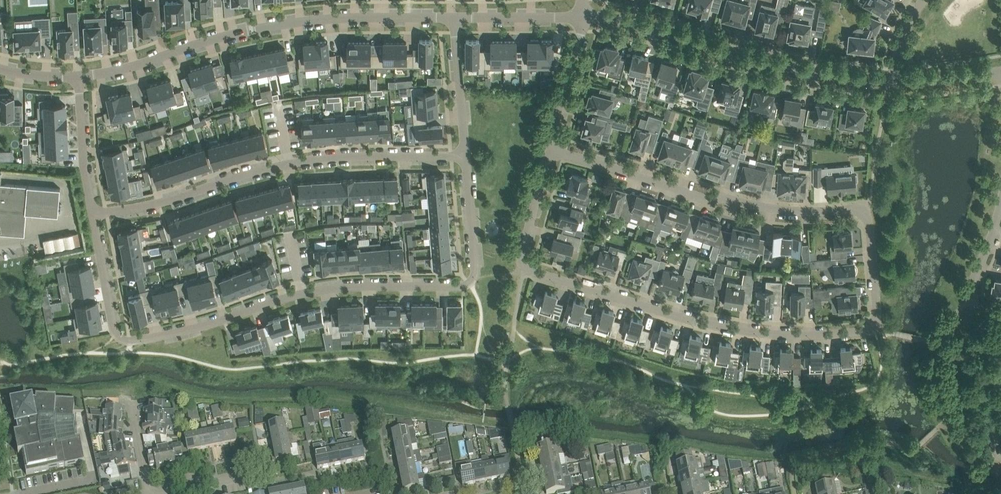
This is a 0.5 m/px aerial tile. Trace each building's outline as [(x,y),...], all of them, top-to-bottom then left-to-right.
[(155,21),(161,21),(160,0),(146,1),(147,9),(138,10),(139,31),(149,31),(149,30),(155,29),(155,21)] [(190,0),(179,0),(166,1),(167,15),(165,16),(166,23),(167,23),(168,25),(186,24),(184,7),(191,6),(190,0)] [(195,4),(196,14),(198,14),(200,15),(204,15),(205,13),(213,13),(213,6),(213,0),(195,0),(195,4)] [(688,8),(698,11),(697,13),(703,15),(704,13),(707,14),(710,4),(719,7),(721,0),(690,0),(688,8)] [(720,19),(728,21),(728,20),(744,24),(747,14),(750,0),(744,0),(743,2),(736,0),(727,0),(726,5),(723,15),(722,14),(720,19)] [(758,20),(755,30),(773,34),(776,21),(783,22),(788,0),(777,0),(776,7),(761,3),(758,20)] [(836,11),(839,10),(841,2),(833,0),(830,0),(828,10),(836,11)] [(864,3),(881,13),(881,14),(885,17),(890,8),(889,7),(893,1),(892,0),(866,0),(864,3)] [(805,4),(805,5),(795,3),(792,20),(791,20),(789,30),(788,30),(787,36),(788,36),(788,38),(791,38),(790,40),(797,41),(797,39),(807,41),(810,21),(812,22),(815,6),(805,4)] [(820,7),(816,30),(824,32),(828,9),(820,7)] [(127,34),(133,34),(132,10),(125,10),(126,19),(112,20),(114,48),(115,48),(115,47),(122,46),(122,44),(128,44),(127,34)] [(0,43),(0,41),(2,41),(1,27),(8,27),(8,12),(0,12),(0,43)] [(85,27),(86,51),(94,51),(94,49),(102,48),(101,32),(107,31),(106,17),(95,18),(95,26),(85,27)] [(849,39),(848,49),(856,50),(856,51),(862,52),(862,50),(872,52),(873,49),(873,48),(874,48),(874,47),(874,46),(874,45),(875,45),(875,44),(875,43),(875,42),(874,41),(874,40),(874,37),(873,37),(875,33),(876,33),(880,22),(871,18),(869,17),(861,36),(850,34),(849,39)] [(31,47),(31,46),(40,46),(40,36),(50,35),(49,18),(33,19),(34,30),(15,31),(16,47),(25,47),(31,47)] [(59,53),(61,53),(63,54),(67,54),(68,53),(70,53),(70,51),(74,50),(73,35),(79,35),(78,21),(71,21),(72,29),(56,30),(57,41),(59,41),(59,53)] [(419,39),(419,54),(413,54),(413,67),(432,67),(432,54),(434,54),(434,47),(432,47),(432,40),(419,39)] [(531,41),(528,41),(528,56),(522,56),(522,69),(541,69),(541,41),(540,41),(538,41),(538,39),(531,39),(531,41)] [(485,73),(485,56),(479,56),(479,40),(466,40),(466,48),(465,48),(465,56),(466,56),(466,69),(478,69),(478,73),(485,73)] [(316,43),(318,68),(330,67),(329,55),(328,41),(316,42),(316,43)] [(504,64),(504,41),(491,41),(491,56),(485,56),(485,73),(486,73),(486,69),(504,69),(504,64)] [(516,41),(504,41),(504,64),(515,64),(515,69),(522,69),(522,56),(516,56),(516,41)] [(553,41),(541,41),(541,69),(558,69),(561,56),(553,56),(553,41)] [(359,67),(359,42),(348,42),(348,54),(340,54),(340,67),(359,67)] [(370,42),(359,42),(359,67),(377,67),(377,54),(370,54),(370,42)] [(384,54),(377,54),(377,67),(395,67),(395,42),(384,42),(384,54)] [(413,67),(413,54),(406,54),(406,42),(395,42),(395,67),(413,67)] [(306,70),(318,68),(316,43),(304,44),(305,57),(306,70)] [(619,53),(616,52),(617,50),(606,47),(605,49),(602,49),(600,56),(598,56),(596,63),(598,63),(598,65),(608,67),(606,75),(621,79),(626,59),(618,57),(619,53)] [(274,51),(279,74),(290,72),(287,59),(285,48),(274,51)] [(279,74),(274,51),(263,53),(268,74),(278,72),(278,74),(279,74)] [(263,53),(253,55),(257,76),(268,74),(263,53)] [(633,54),(631,64),(629,71),(636,73),(634,83),(641,84),(638,98),(645,100),(649,86),(650,82),(652,72),(645,70),(648,58),(642,56),(642,55),(635,53),(635,54),(633,54)] [(257,76),(253,55),(243,57),(242,57),(246,76),(256,74),(257,76)] [(233,70),(235,78),(236,78),(246,76),(242,57),(243,57),(235,58),(235,59),(231,60),(233,70)] [(287,59),(290,72),(296,70),(293,58),(287,59)] [(656,80),(663,83),(661,90),(668,92),(665,99),(670,101),(668,107),(672,109),(674,102),(677,90),(680,81),(673,78),(677,66),(670,64),(671,62),(664,60),(663,62),(662,61),(656,80)] [(201,67),(209,92),(208,87),(218,84),(219,84),(216,76),(212,64),(201,67)] [(193,83),(197,95),(209,92),(201,67),(189,71),(193,83)] [(235,78),(233,70),(227,72),(230,84),(237,83),(236,78),(235,78)] [(690,71),(688,76),(688,77),(687,77),(686,78),(686,79),(685,79),(685,80),(685,81),(685,82),(685,83),(686,83),(686,84),(684,89),(693,92),(691,97),(698,99),(696,106),(707,110),(711,100),(713,90),(705,88),(708,76),(700,74),(700,72),(692,70),(692,72),(690,71)] [(222,74),(216,76),(219,84),(218,84),(219,89),(226,86),(222,74)] [(159,83),(166,108),(167,108),(166,103),(176,100),(177,100),(174,92),(171,79),(159,83)] [(723,81),(720,91),(718,98),(727,100),(724,109),(731,111),(730,114),(738,116),(741,102),(735,100),(739,86),(737,85),(738,84),(730,82),(730,83),(723,81)] [(155,111),(166,108),(159,83),(148,86),(152,99),(155,111)] [(197,95),(193,83),(187,85),(191,97),(197,95)] [(610,91),(617,93),(619,86),(612,84),(610,91)] [(411,87),(412,104),(437,102),(436,91),(424,92),(423,85),(413,86),(411,87)] [(590,96),(588,104),(590,104),(589,107),(609,112),(610,107),(611,107),(612,107),(613,107),(615,106),(616,105),(616,104),(617,104),(618,98),(629,101),(631,96),(617,93),(610,91),(601,88),(599,95),(593,93),(592,96),(590,96)] [(184,102),(181,90),(174,92),(177,100),(176,100),(177,104),(184,102)] [(774,94),(767,93),(768,92),(761,90),(760,91),(754,90),(751,106),(760,108),(759,114),(775,117),(776,111),(778,101),(772,100),(774,94)] [(23,124),(22,104),(14,104),(14,96),(8,96),(8,93),(0,93),(0,113),(0,117),(10,117),(10,124),(23,124)] [(125,121),(136,118),(134,106),(131,93),(120,95),(119,95),(125,121)] [(110,111),(113,123),(125,121),(119,95),(107,97),(110,111)] [(788,96),(788,98),(786,97),(782,115),(791,117),(790,122),(792,125),(803,126),(805,111),(799,110),(800,100),(793,99),(794,97),(788,96)] [(149,113),(155,111),(152,99),(146,100),(149,113)] [(412,104),(414,121),(426,120),(426,114),(438,113),(438,111),(440,111),(439,103),(437,104),(437,102),(412,104)] [(826,103),(823,104),(816,103),(815,110),(808,109),(805,123),(817,126),(818,120),(830,122),(833,106),(831,106),(830,104),(826,103)] [(134,106),(136,118),(142,117),(140,104),(134,106)] [(45,106),(45,118),(67,117),(66,117),(66,105),(52,105),(45,106)] [(667,108),(664,118),(672,121),(676,110),(667,108)] [(840,113),(839,123),(838,128),(853,130),(854,125),(862,126),(863,119),(865,119),(866,112),(864,112),(864,110),(848,108),(847,114),(840,113)] [(107,125),(113,123),(110,111),(104,112),(107,125)] [(358,138),(368,137),(367,119),(368,118),(367,114),(356,114),(356,119),(357,119),(358,138)] [(635,134),(633,139),(630,148),(642,152),(645,143),(647,142),(655,145),(658,135),(663,119),(649,114),(644,130),(635,127),(633,133),(635,134)] [(582,125),(580,132),(583,132),(582,134),(600,138),(602,131),(610,133),(612,125),(626,129),(628,123),(613,119),(598,115),(596,121),(586,118),(584,126),(582,125)] [(325,140),(336,139),(335,121),(335,116),(323,116),(324,121),(325,140)] [(67,129),(67,117),(45,118),(46,130),(67,129)] [(314,122),(314,117),(297,118),(300,131),(303,131),(303,141),(308,141),(308,142),(315,141),(315,140),(313,122),(314,122)] [(389,117),(378,118),(379,136),(379,137),(386,137),(386,136),(390,135),(389,117)] [(379,136),(378,118),(368,118),(367,119),(368,137),(379,136)] [(703,133),(704,133),(704,131),(708,121),(698,118),(694,131),(703,133)] [(357,119),(356,119),(346,120),(347,139),(358,138),(357,119)] [(336,140),(347,139),(346,120),(335,121),(336,139),(336,140)] [(426,120),(414,121),(415,140),(443,138),(441,125),(427,126),(426,120)] [(324,121),(314,122),(313,122),(315,140),(325,140),(324,121)] [(164,125),(151,129),(153,136),(166,132),(164,125)] [(67,130),(67,129),(46,130),(46,142),(67,141),(67,130)] [(666,159),(672,161),(678,142),(671,140),(672,137),(667,135),(668,132),(663,130),(663,131),(659,141),(663,142),(658,157),(660,157),(659,159),(665,161),(666,159)] [(256,154),(256,155),(263,153),(263,152),(267,151),(262,132),(251,135),(256,154)] [(681,134),(678,142),(672,161),(677,163),(677,165),(683,167),(684,165),(685,166),(691,147),(686,145),(689,137),(681,134)] [(246,156),(256,154),(251,135),(241,138),(246,156)] [(702,174),(710,177),(718,156),(712,154),(712,151),(713,150),(713,149),(712,147),(711,146),(711,145),(710,144),(709,144),(708,143),(706,142),(707,138),(703,136),(698,148),(695,158),(702,160),(698,171),(703,172),(702,174)] [(777,146),(779,139),(770,137),(770,138),(770,139),(770,140),(771,140),(771,141),(771,142),(772,143),(773,144),(774,145),(775,145),(775,146),(776,146),(777,146)] [(236,159),(246,156),(241,138),(231,141),(236,159)] [(777,150),(784,150),(785,146),(794,147),(795,142),(779,138),(779,139),(777,146),(777,150)] [(68,153),(67,141),(46,142),(47,154),(55,154),(68,153)] [(225,162),(236,159),(231,141),(220,144),(225,162)] [(728,168),(735,170),(739,157),(741,151),(743,145),(738,143),(736,144),(735,149),(732,148),(730,149),(728,152),(726,153),(720,151),(718,156),(710,177),(718,180),(719,178),(724,179),(728,168)] [(220,144),(209,146),(214,165),(225,162),(220,144)] [(103,152),(105,164),(129,159),(127,148),(122,149),(112,151),(103,152)] [(193,152),(200,170),(210,166),(204,148),(193,152)] [(743,187),(750,188),(755,167),(757,159),(750,158),(749,160),(744,158),(746,153),(741,151),(739,157),(735,170),(742,172),(739,184),(744,185),(743,187)] [(183,155),(189,173),(200,170),(193,152),(183,155)] [(179,176),(189,173),(183,155),(173,159),(179,176)] [(791,196),(792,173),(794,157),(787,157),(783,160),(783,166),(786,170),(786,173),(780,172),(779,181),(778,181),(778,184),(779,186),(778,187),(778,192),(783,193),(783,195),(791,196)] [(129,159),(105,164),(106,164),(108,174),(126,170),(124,160),(129,159)] [(169,180),(179,176),(173,159),(163,162),(169,180)] [(755,167),(750,188),(757,190),(758,188),(763,189),(765,177),(772,179),(774,169),(775,164),(757,159),(755,167)] [(169,180),(163,162),(152,166),(158,184),(163,182),(163,183),(170,181),(169,180)] [(792,173),(791,196),(798,196),(798,194),(804,194),(804,189),(803,188),(805,187),(811,187),(813,169),(799,168),(799,174),(792,173)] [(813,168),(813,184),(822,184),(822,175),(822,168),(813,168)] [(126,170),(108,174),(110,184),(109,184),(133,180),(128,180),(126,170)] [(1,183),(1,177),(2,171),(0,171),(0,232),(24,234),(25,213),(58,215),(60,188),(1,183)] [(822,175),(822,184),(827,184),(828,193),(838,192),(839,192),(839,191),(843,191),(843,192),(844,192),(844,191),(856,190),(855,181),(857,181),(857,174),(855,175),(854,172),(826,175),(822,175)] [(593,173),(591,179),(598,181),(600,175),(593,173)] [(422,176),(423,187),(445,185),(444,174),(430,175),(422,176)] [(570,200),(585,204),(589,205),(591,196),(588,196),(590,188),(586,187),(588,180),(587,180),(587,178),(572,174),(572,176),(571,176),(570,179),(567,180),(566,186),(568,187),(567,191),(572,192),(570,200)] [(386,178),(375,179),(376,197),(387,197),(386,178)] [(397,178),(386,178),(387,197),(398,196),(397,178)] [(342,180),(332,181),(333,199),(343,199),(342,179),(342,180)] [(354,179),(342,179),(343,199),(355,198),(354,179)] [(354,179),(355,198),(365,198),(364,179),(354,180),(354,179)] [(375,179),(364,179),(365,198),(376,197),(375,179)] [(133,180),(109,184),(111,191),(112,196),(135,191),(133,180)] [(321,181),(310,182),(311,200),(322,200),(321,181)] [(332,181),(321,181),(322,200),(333,199),(332,181)] [(311,200),(310,182),(299,183),(300,201),(311,200)] [(279,187),(284,206),(294,203),(289,184),(285,185),(285,184),(278,186),(278,187),(279,187)] [(445,185),(423,187),(428,187),(429,197),(446,195),(445,185)] [(624,215),(625,213),(624,213),(627,203),(622,202),(625,190),(624,190),(623,187),(617,186),(615,187),(614,186),(607,209),(624,215)] [(273,208),(284,206),(279,187),(278,187),(268,190),(273,208)] [(258,193),(263,211),(273,208),(268,190),(258,193)] [(247,196),(252,214),(263,211),(258,193),(247,196)] [(624,215),(623,218),(629,220),(630,216),(640,219),(648,196),(640,193),(639,195),(637,194),(634,203),(628,201),(627,203),(624,213),(625,213),(624,215)] [(446,195),(429,197),(429,207),(447,205),(446,195)] [(241,217),(252,214),(247,196),(237,199),(241,217)] [(655,227),(655,226),(660,211),(654,209),(657,201),(655,200),(656,198),(648,196),(642,214),(640,219),(650,223),(649,225),(655,227)] [(232,200),(221,204),(227,222),(238,218),(232,200)] [(671,232),(673,224),(679,206),(671,203),(671,206),(668,205),(666,213),(660,211),(655,226),(671,232)] [(227,222),(221,204),(211,207),(217,225),(227,222)] [(447,205),(429,207),(430,217),(448,215),(447,205)] [(686,238),(687,235),(692,222),(686,220),(689,212),(687,211),(687,209),(679,206),(673,224),(683,228),(680,236),(686,238)] [(217,225),(211,207),(200,211),(207,229),(217,225)] [(558,224),(564,225),(562,231),(574,234),(575,231),(577,231),(578,229),(576,228),(579,217),(581,218),(584,210),(571,207),(569,214),(561,212),(558,224)] [(207,229),(200,211),(190,215),(197,232),(207,229)] [(703,241),(711,217),(703,214),(702,216),(700,215),(697,224),(692,222),(687,235),(693,237),(695,232),(705,235),(703,241)] [(190,215),(181,218),(180,218),(186,236),(197,232),(190,215)] [(430,227),(448,225),(448,215),(430,217),(431,227),(430,227)] [(176,240),(186,236),(180,218),(181,218),(180,217),(173,219),(174,220),(169,222),(176,240)] [(703,241),(720,246),(723,236),(724,233),(718,231),(721,222),(718,222),(719,219),(711,217),(703,241)] [(430,227),(431,237),(448,236),(447,226),(449,226),(448,225),(430,227)] [(604,235),(606,228),(600,226),(598,233),(604,235)] [(734,247),(742,248),(747,227),(746,227),(745,227),(738,226),(738,227),(733,226),(731,238),(723,236),(720,246),(718,252),(727,254),(727,255),(733,254),(734,247)] [(120,243),(144,238),(142,227),(119,231),(120,236),(119,236),(120,243)] [(747,227),(742,248),(750,250),(748,257),(753,260),(759,252),(763,253),(765,242),(757,240),(759,232),(755,231),(755,229),(748,228),(748,227),(747,227)] [(830,245),(831,258),(835,257),(847,256),(846,248),(852,248),(851,232),(849,232),(848,231),(843,231),(842,233),(833,234),(833,235),(832,236),(832,240),(834,241),(834,245),(830,245)] [(772,243),(765,242),(763,253),(763,258),(768,259),(771,250),(778,251),(781,253),(783,253),(785,254),(787,235),(783,235),(783,233),(773,232),(772,243)] [(80,244),(78,233),(43,240),(46,251),(80,244)] [(791,235),(787,235),(785,254),(788,254),(790,254),(795,252),(799,253),(800,245),(801,235),(791,234),(791,235)] [(554,238),(550,252),(557,253),(556,254),(563,256),(563,255),(570,257),(572,248),(577,249),(580,238),(569,235),(567,242),(554,238)] [(449,246),(448,236),(431,237),(432,247),(449,246)] [(144,239),(144,238),(120,243),(121,243),(123,253),(144,249),(142,239),(144,239)] [(358,242),(348,243),(350,266),(360,265),(360,268),(361,268),(358,242)] [(359,242),(358,242),(361,268),(372,267),(370,249),(360,250),(359,242)] [(347,248),(337,249),(339,267),(350,266),(348,243),(347,243),(347,248)] [(392,244),(391,245),(393,265),(404,264),(403,246),(392,247),(392,244)] [(803,261),(810,261),(809,251),(809,244),(802,244),(801,253),(803,261)] [(391,245),(380,246),(382,266),(393,265),(391,245)] [(328,269),(326,246),(315,247),(315,250),(316,263),(317,270),(328,269)] [(327,246),(326,246),(328,269),(329,269),(329,268),(339,267),(337,249),(327,250),(327,246)] [(380,248),(370,249),(372,267),(382,266),(380,246),(380,248)] [(449,246),(432,247),(433,257),(430,257),(431,258),(450,256),(449,246)] [(144,249),(123,253),(125,263),(124,263),(124,264),(146,260),(146,259),(143,260),(141,250),(144,250),(144,249)] [(600,250),(597,259),(596,259),(594,260),(593,263),(594,265),(595,265),(595,267),(614,273),(616,267),(622,269),(625,259),(627,252),(618,249),(616,255),(609,253),(609,251),(608,250),(604,249),(603,249),(602,251),(600,250)] [(231,250),(223,253),(224,257),(225,259),(233,256),(231,250)] [(630,269),(628,277),(642,281),(645,273),(648,274),(655,276),(658,268),(660,259),(646,255),(644,261),(634,258),(632,262),(630,262),(628,268),(630,269)] [(450,256),(431,258),(432,269),(451,267),(450,256)] [(854,267),(854,263),(836,264),(835,257),(831,258),(810,260),(810,261),(811,267),(819,267),(819,269),(824,269),(825,272),(826,273),(828,275),(830,277),(831,278),(834,278),(835,279),(836,280),(851,279),(855,278),(855,274),(855,273),(856,272),(856,271),(856,270),(856,269),(855,268),(854,267)] [(214,259),(207,260),(209,272),(216,271),(214,259)] [(272,259),(261,263),(268,283),(279,279),(272,259)] [(660,259),(658,268),(663,270),(663,269),(664,269),(666,261),(660,259)] [(146,260),(124,264),(126,275),(148,271),(146,260)] [(67,282),(93,277),(91,265),(79,267),(77,261),(64,263),(67,282)] [(716,270),(723,272),(725,264),(718,262),(716,270)] [(46,263),(35,265),(36,273),(37,273),(47,271),(46,263)] [(261,265),(252,268),(258,285),(268,282),(268,283),(261,263),(261,264),(261,265)] [(577,272),(585,274),(588,265),(582,263),(579,264),(577,272)] [(661,277),(658,286),(679,292),(683,278),(689,280),(693,269),(685,267),(682,275),(678,274),(678,273),(679,273),(679,272),(678,272),(678,271),(678,270),(677,270),(676,269),(675,269),(674,269),(674,270),(673,270),(673,271),(672,271),(672,272),(664,269),(663,269),(663,270),(661,277)] [(252,268),(241,272),(248,289),(258,285),(252,268)] [(713,282),(721,284),(723,272),(716,270),(713,282)] [(241,272),(231,276),(238,293),(248,289),(241,272)] [(216,273),(199,277),(205,302),(217,300),(214,287),(219,285),(216,273)] [(728,280),(727,286),(723,304),(726,304),(726,306),(731,307),(732,305),(741,307),(744,292),(751,294),(753,284),(754,275),(753,275),(746,273),(744,273),(742,283),(728,280)] [(800,281),(811,281),(810,274),(800,273),(800,281)] [(238,293),(231,276),(221,280),(227,297),(238,293)] [(93,277),(67,282),(71,299),(84,297),(83,291),(95,289),(93,277)] [(182,281),(185,294),(190,292),(193,305),(196,305),(196,307),(204,305),(203,303),(205,302),(199,277),(182,281)] [(1000,295),(1000,280),(995,279),(994,284),(993,284),(991,294),(1000,295)] [(691,293),(693,293),(692,296),(700,298),(699,299),(705,300),(705,299),(711,300),(714,284),(695,280),(694,287),(693,286),(691,293)] [(755,298),(757,300),(756,309),(772,310),(773,294),(781,294),(782,284),(782,281),(766,280),(765,290),(757,290),(757,292),(755,294),(755,298)] [(164,285),(170,311),(182,308),(179,295),(185,294),(182,281),(164,285)] [(147,290),(150,302),(156,301),(159,313),(170,311),(164,285),(147,290)] [(791,293),(791,302),(791,312),(804,312),(804,297),(810,297),(810,285),(798,285),(798,293),(791,293)] [(858,296),(857,296),(856,293),(851,294),(850,286),(813,289),(814,306),(821,305),(820,298),(832,297),(832,301),(834,303),(838,302),(839,311),(858,309),(857,302),(858,302),(859,301),(859,297),(858,296)] [(144,303),(150,302),(147,290),(140,291),(140,294),(129,296),(135,322),(147,319),(144,303)] [(553,312),(552,317),(559,319),(563,304),(557,302),(558,297),(556,296),(556,294),(546,291),(544,297),(538,294),(538,293),(537,293),(536,294),(536,296),(535,297),(534,299),(534,300),(534,302),(533,304),(534,304),(534,303),(539,305),(538,309),(551,312),(551,311),(553,312)] [(84,297),(71,299),(72,306),(77,305),(79,316),(74,317),(100,313),(97,301),(85,303),(84,297)] [(564,315),(562,322),(580,328),(581,326),(587,328),(589,322),(592,313),(585,311),(587,306),(584,305),(585,303),(574,300),(573,305),(569,303),(568,303),(565,312),(564,315)] [(49,303),(43,305),(45,312),(52,310),(51,303),(49,303)] [(352,305),(351,305),(352,330),(353,330),(353,328),(364,327),(364,335),(371,335),(370,322),(364,323),(363,304),(357,304),(357,303),(352,303),(352,305)] [(370,327),(388,327),(388,303),(376,303),(376,315),(370,315),(370,322),(370,327)] [(388,303),(388,327),(407,327),(407,312),(400,312),(400,303),(388,303)] [(412,326),(424,326),(424,303),(412,303),(412,326)] [(436,303),(424,303),(424,326),(424,328),(425,328),(425,321),(436,321),(436,328),(442,328),(442,316),(436,316),(436,303)] [(442,328),(448,328),(448,330),(462,330),(462,319),(463,319),(463,312),(462,312),(462,304),(456,304),(456,303),(450,303),(450,304),(448,304),(448,315),(442,315),(442,328)] [(341,331),(352,330),(351,305),(339,306),(340,324),(332,325),(332,332),(333,337),(341,337),(341,331)] [(609,335),(616,337),(618,331),(621,321),(614,319),(616,314),(613,314),(614,312),(603,308),(602,313),(597,312),(593,323),(596,324),(596,326),(608,330),(609,329),(611,329),(609,335)] [(326,333),(332,332),(332,319),(323,321),(321,309),(315,310),(315,309),(308,310),(309,311),(301,313),(304,328),(324,324),(326,333)] [(100,313),(74,317),(77,336),(91,333),(90,327),(102,324),(101,322),(103,321),(102,314),(100,315),(100,313)] [(274,320),(268,321),(272,334),(266,335),(271,349),(277,348),(272,334),(292,328),(288,315),(280,317),(280,316),(274,318),(274,320)] [(635,338),(637,339),(637,337),(640,338),(638,343),(645,346),(649,330),(643,328),(644,323),(642,323),(642,321),(632,317),(630,322),(626,321),(625,320),(621,334),(624,334),(624,335),(626,336),(625,338),(635,341),(635,338)] [(271,349),(266,335),(260,337),(257,326),(251,327),(251,326),(244,328),(245,329),(237,332),(241,343),(234,346),(236,352),(246,349),(244,343),(260,338),(263,346),(262,346),(265,354),(272,353),(271,350),(271,349)] [(654,329),(651,339),(650,341),(654,342),(654,344),(666,348),(666,346),(669,347),(668,353),(674,354),(679,339),(672,337),(673,332),(671,332),(672,330),(661,326),(660,331),(654,329)] [(69,333),(61,335),(62,342),(70,340),(69,333)] [(683,338),(681,348),(680,350),(684,351),(684,353),(696,356),(697,355),(700,355),(699,361),(705,362),(706,358),(706,356),(709,347),(702,345),(703,340),(701,339),(701,337),(690,335),(689,340),(683,338)] [(730,367),(731,367),(730,373),(735,374),(736,368),(739,352),(732,351),(733,346),(731,345),(731,343),(720,341),(719,346),(713,345),(711,357),(715,358),(715,360),(728,362),(728,361),(731,361),(730,367)] [(744,350),(742,363),(746,363),(746,365),(759,366),(759,365),(762,365),(762,371),(768,371),(770,356),(763,355),(763,350),(761,349),(761,347),(750,346),(750,351),(744,350)] [(839,355),(831,356),(832,372),(854,371),(853,363),(862,363),(863,361),(863,359),(862,357),(862,355),(862,353),(861,351),(852,353),(851,347),(840,348),(841,350),(838,350),(839,355)] [(789,370),(789,368),(791,368),(791,367),(793,367),(793,373),(800,373),(800,367),(801,357),(793,356),(794,351),(791,351),(791,349),(780,349),(780,351),(774,350),(774,353),(774,363),(774,366),(778,366),(778,368),(779,368),(779,370),(789,370)] [(811,354),(805,354),(805,364),(805,367),(809,367),(809,369),(811,369),(811,370),(820,370),(820,368),(822,368),(822,367),(825,367),(825,372),(832,372),(831,356),(824,356),(824,351),(822,351),(822,349),(811,349),(811,354)] [(12,404),(17,425),(17,426),(18,434),(14,435),(18,454),(22,454),(26,475),(48,471),(48,470),(65,467),(85,464),(80,441),(76,442),(74,433),(75,422),(73,422),(75,402),(56,401),(56,400),(36,399),(36,403),(32,402),(32,400),(12,404)] [(92,417),(100,417),(100,416),(121,418),(122,412),(124,412),(125,408),(118,408),(119,400),(107,399),(106,413),(103,413),(103,412),(91,411),(92,417)] [(146,413),(146,419),(167,420),(176,421),(174,411),(173,411),(171,412),(171,413),(170,414),(170,417),(167,417),(167,416),(162,416),(162,403),(150,403),(150,409),(144,409),(144,413),(146,413)] [(318,408),(305,407),(308,417),(309,425),(321,422),(320,419),(319,411),(318,408)] [(329,409),(319,411),(320,419),(323,418),(323,419),(327,418),(331,417),(329,409)] [(105,435),(111,435),(122,436),(123,431),(123,428),(124,424),(121,424),(121,418),(100,416),(100,417),(100,421),(101,421),(101,435),(105,435)] [(148,435),(154,436),(161,436),(166,436),(167,430),(161,430),(161,424),(167,424),(167,420),(146,419),(146,425),(143,425),(143,429),(149,429),(148,435)] [(238,420),(239,429),(250,427),(249,419),(238,420)] [(392,432),(395,444),(416,440),(414,429),(420,427),(419,422),(412,421),(402,423),(401,420),(397,421),(398,424),(397,424),(399,430),(392,432)] [(270,431),(272,437),(289,433),(289,431),(286,431),(284,422),(265,425),(267,432),(270,431)] [(430,437),(434,436),(446,434),(445,430),(444,424),(428,422),(430,437)] [(222,431),(221,431),(224,445),(230,443),(230,447),(237,446),(233,429),(226,430),(226,427),(221,428),(222,431)] [(221,431),(209,433),(212,447),(224,445),(221,431)] [(200,449),(197,432),(193,433),(193,437),(185,438),(187,446),(189,456),(195,454),(194,451),(200,449)] [(197,432),(200,449),(212,447),(209,433),(198,436),(197,432)] [(272,437),(274,449),(289,446),(295,445),(293,433),(289,434),(289,433),(272,437)] [(101,460),(110,459),(131,455),(130,449),(132,448),(132,444),(126,445),(124,436),(122,436),(111,435),(114,448),(115,454),(110,455),(110,453),(100,455),(101,460)] [(161,436),(154,436),(157,451),(148,453),(150,465),(156,464),(157,470),(161,469),(160,467),(166,465),(162,444),(163,444),(161,436)] [(351,448),(350,448),(353,462),(365,460),(363,446),(356,447),(354,439),(349,441),(351,448)] [(539,460),(558,456),(563,455),(560,439),(547,442),(547,445),(537,447),(539,460)] [(395,444),(397,456),(412,453),(411,446),(417,445),(416,440),(395,444)] [(168,443),(163,444),(162,444),(166,465),(172,464),(173,467),(176,466),(175,459),(183,458),(180,444),(172,446),(172,448),(169,449),(168,443)] [(328,452),(327,452),(330,467),(341,464),(339,450),(338,444),(327,446),(328,452)] [(610,445),(604,446),(606,455),(612,453),(610,445)] [(289,446),(274,449),(275,455),(271,455),(273,462),(291,458),(290,452),(293,451),(292,446),(289,447),(289,446)] [(606,455),(604,446),(597,448),(599,456),(606,455)] [(635,446),(628,447),(630,458),(636,457),(649,454),(648,447),(635,446)] [(630,458),(628,447),(621,449),(623,455),(624,460),(630,458)] [(350,448),(339,450),(341,464),(353,462),(350,448)] [(587,449),(579,451),(580,457),(584,457),(584,458),(589,457),(587,449)] [(330,467),(327,452),(315,455),(318,469),(330,467)] [(397,456),(399,467),(414,464),(412,453),(397,456)] [(677,464),(679,476),(698,472),(695,460),(693,460),(691,453),(677,456),(679,463),(677,464)] [(110,459),(101,460),(101,461),(102,466),(102,467),(112,465),(112,462),(113,462),(114,468),(118,468),(119,476),(131,473),(130,465),(135,464),(135,460),(132,461),(131,455),(110,459)] [(494,458),(495,464),(498,478),(510,476),(509,467),(512,467),(509,455),(494,458)] [(539,460),(542,471),(560,467),(558,456),(539,460)] [(718,463),(719,468),(726,466),(724,457),(718,456),(718,460),(718,463)] [(482,458),(482,461),(486,481),(498,478),(495,464),(490,465),(488,457),(482,458)] [(471,462),(475,483),(486,481),(482,461),(471,463),(471,462)] [(475,483),(471,462),(455,466),(457,478),(461,477),(463,486),(475,483)] [(741,462),(743,470),(744,474),(750,473),(748,463),(741,462)] [(399,467),(402,479),(417,476),(423,475),(420,463),(414,464),(399,467)] [(582,469),(583,474),(592,472),(591,467),(587,468),(586,463),(581,464),(582,469)] [(774,463),(766,465),(767,470),(768,476),(769,481),(777,480),(774,463)] [(542,471),(544,483),(569,477),(567,466),(560,467),(542,471)] [(719,468),(721,479),(728,478),(726,466),(719,468)] [(592,472),(583,474),(585,481),(594,479),(592,472)] [(679,476),(682,487),(700,483),(698,472),(679,476)] [(417,476),(402,479),(404,491),(419,488),(418,482),(426,480),(425,475),(423,475),(417,476)] [(544,483),(547,493),(548,493),(565,490),(564,484),(572,483),(571,477),(569,477),(544,483)] [(817,493),(842,493),(839,483),(834,484),(834,483),(827,484),(826,478),(815,480),(816,486),(815,487),(816,488),(814,488),(815,493),(817,493)] [(625,490),(626,493),(638,493),(636,487),(635,482),(624,484),(625,490)] [(103,484),(104,491),(111,490),(110,483),(103,484)] [(683,493),(702,493),(700,483),(682,487),(683,493)] [(636,487),(638,493),(650,493),(648,485),(636,487)] [(292,488),(294,493),(306,493),(304,486),(292,488)]
